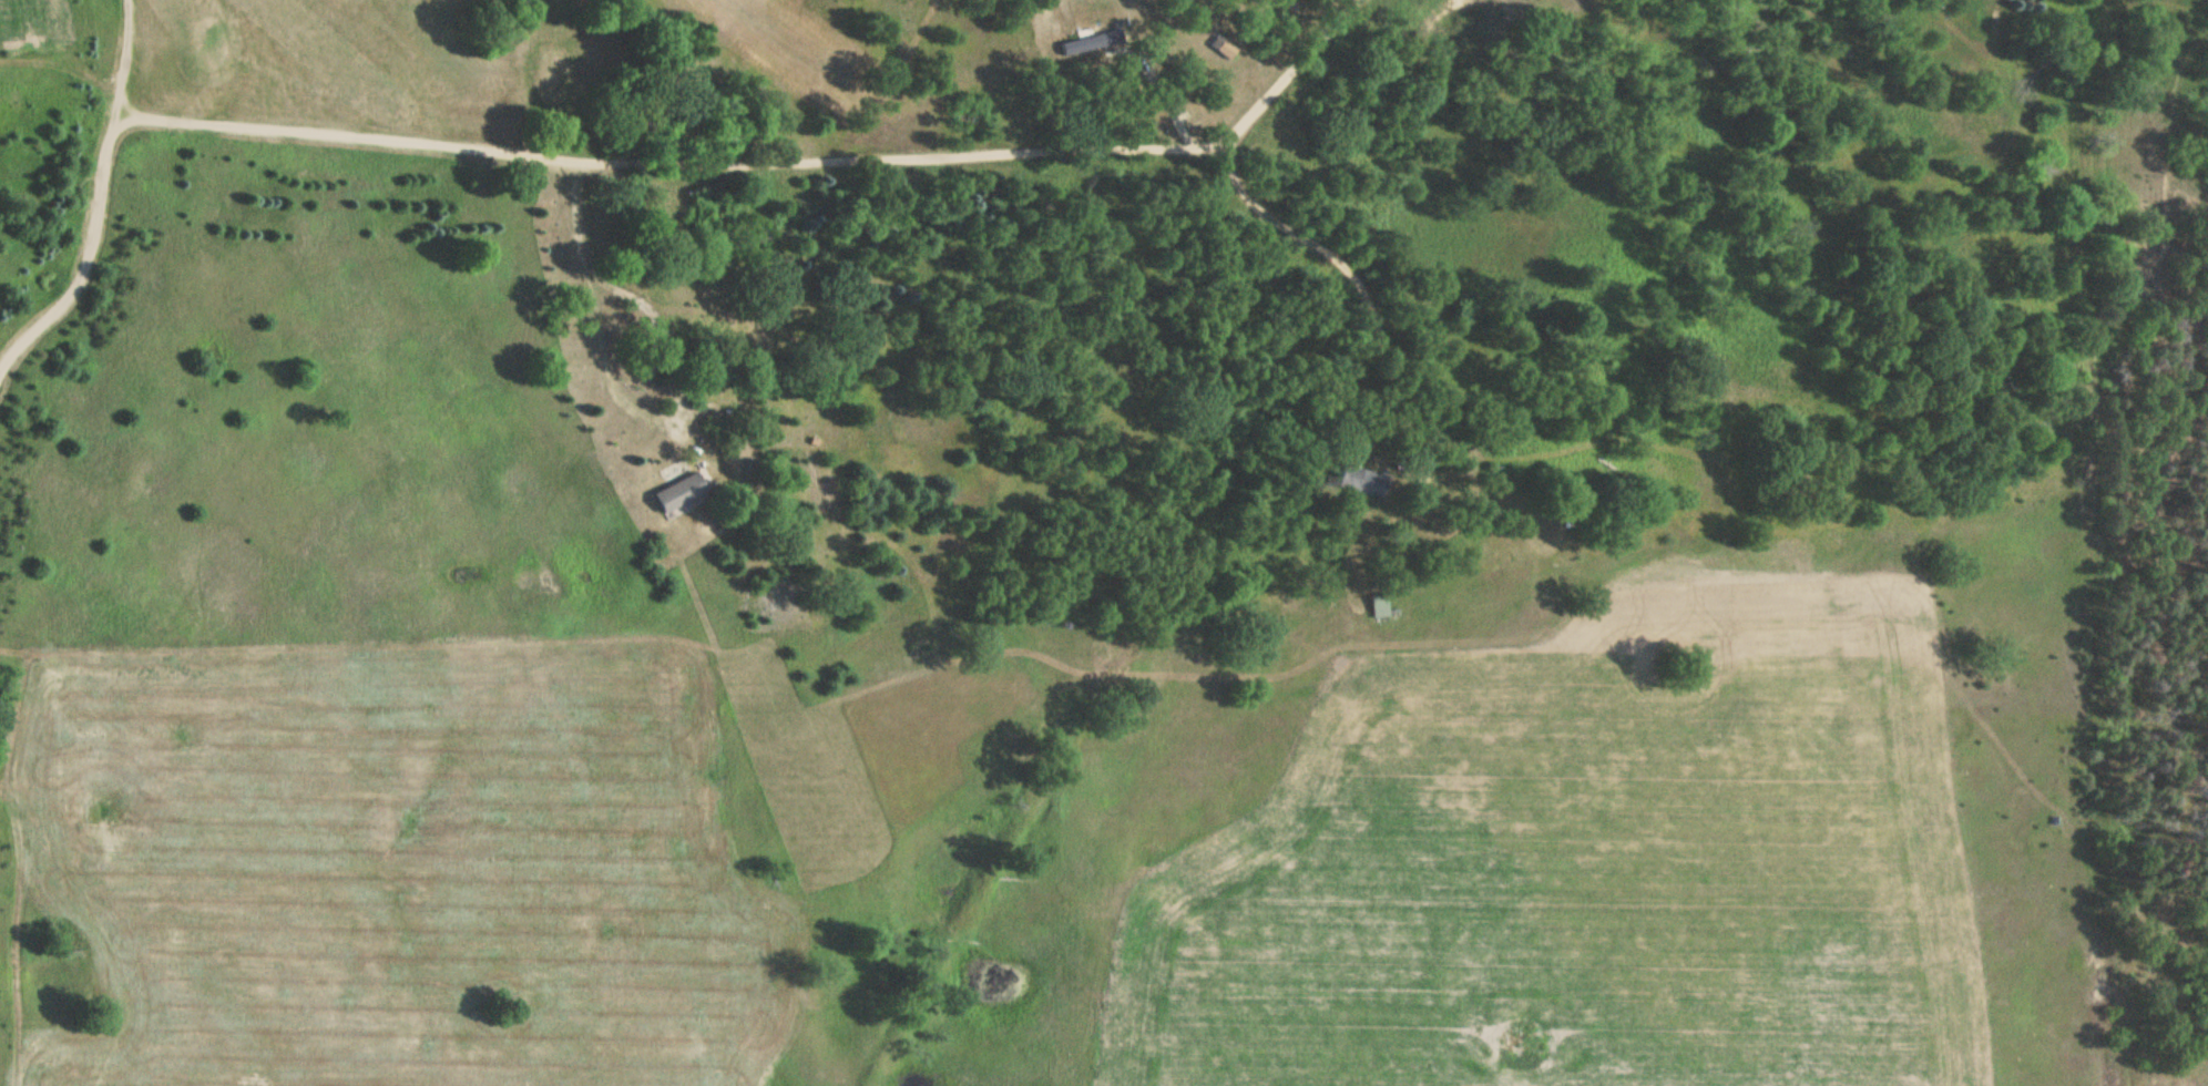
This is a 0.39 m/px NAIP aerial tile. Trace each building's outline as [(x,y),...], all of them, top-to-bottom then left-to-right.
[(1239,51),(1218,32),(1209,43),(1229,61),(1239,51)] [(1338,487),(1385,498),(1390,476),(1343,465),(1338,487)] [(665,517),(710,495),(698,472),(654,495),(665,517)] [(1391,588),(1372,588),(1372,618),(1391,618),(1391,588)]
